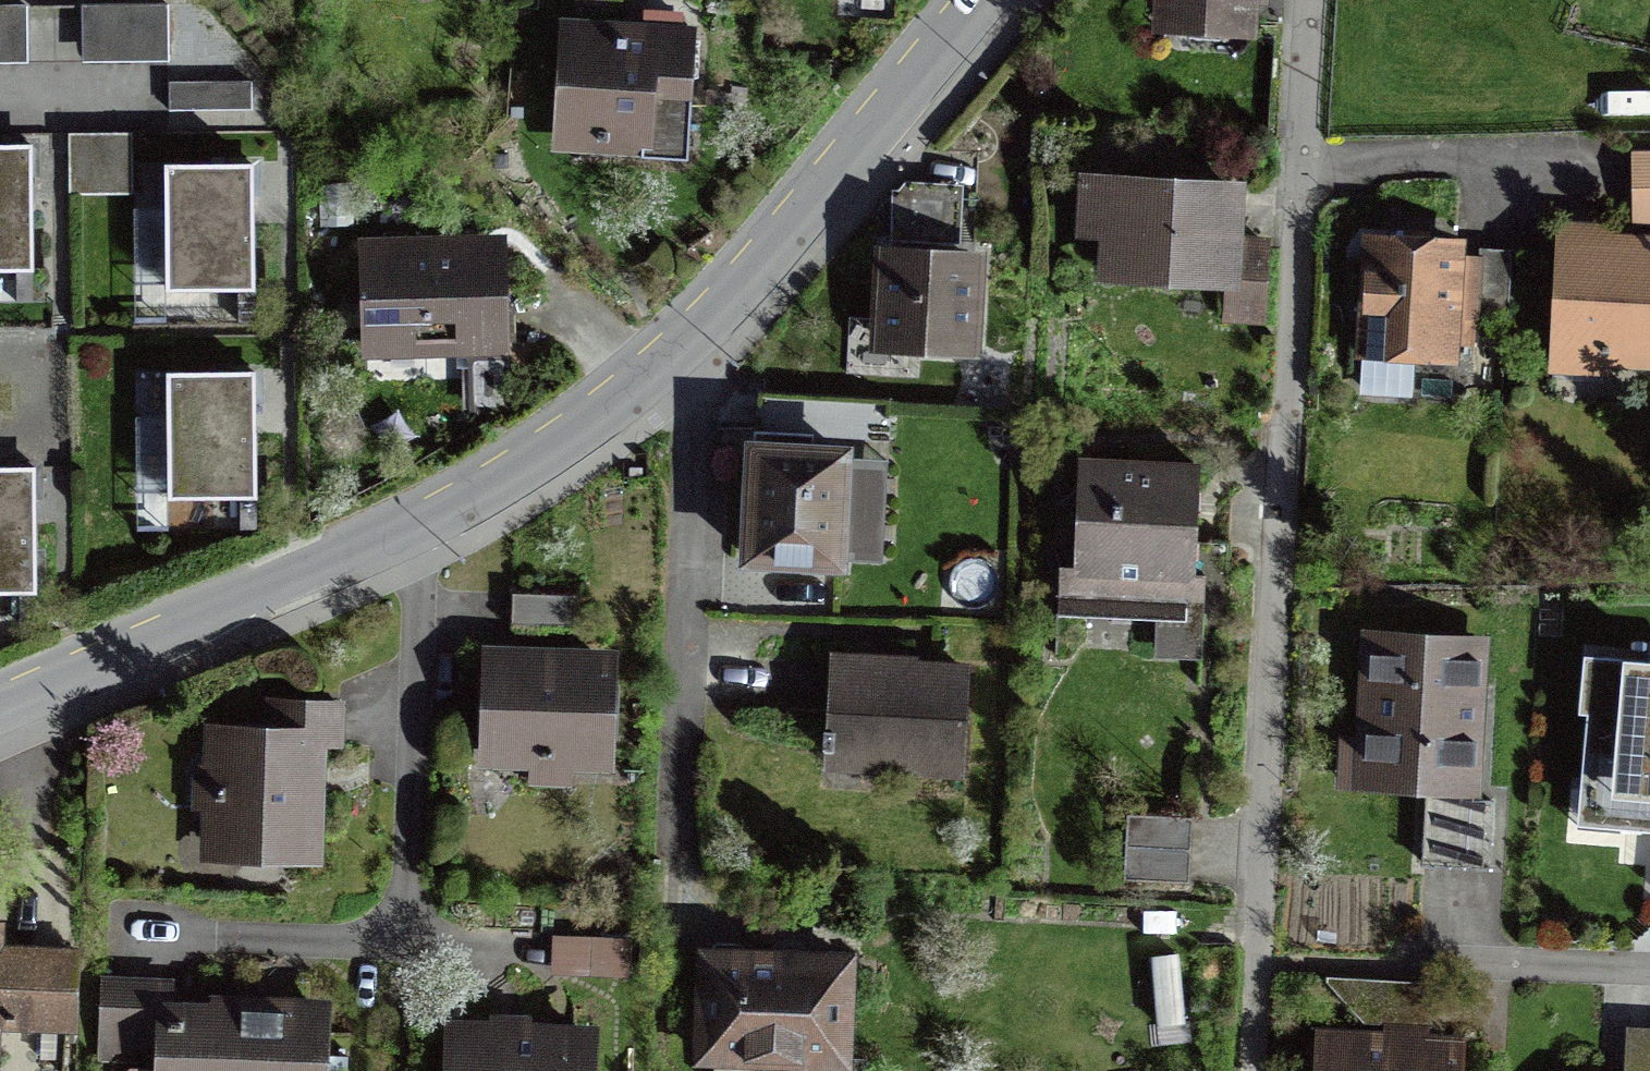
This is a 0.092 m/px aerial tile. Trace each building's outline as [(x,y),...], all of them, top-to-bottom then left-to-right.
[(1153,24),(1262,31),(1264,0),(1155,0),(1153,24)] [(29,65),(28,7),(0,7),(0,65),(29,65)] [(80,9),(80,62),(167,61),(166,8),(80,9)] [(689,37),(561,29),(553,158),(681,166),(689,37)] [(251,95),(168,95),(168,118),(251,118),(251,95)] [(67,205),(129,205),(129,147),(67,147),(67,205)] [(1634,187),(1649,186),(1649,155),(1632,157),(1634,187)] [(23,281),(21,160),(0,160),(0,281),(23,281)] [(158,181),(159,305),(243,304),(242,180),(158,181)] [(1241,191),(1077,186),(1075,252),(1096,252),(1095,296),(1237,300),(1241,191)] [(872,347),(977,352),(981,247),(877,242),(872,347)] [(1557,243),(1551,384),(1649,389),(1649,247),(1557,243)] [(1354,369),(1454,375),(1461,254),(1362,248),(1354,369)] [(1511,318),(1514,250),(1482,248),(1480,317),(1511,318)] [(497,254),(358,256),(359,368),(499,366),(497,254)] [(160,508),(245,507),(243,389),(159,390),(160,508)] [(756,428),(813,432),(887,437),(890,400),(759,391),(756,428)] [(756,428),(746,567),(841,574),(850,453),(812,451),(813,432),(756,428)] [(1198,480),(1075,475),(1070,584),(1056,583),(1055,627),(1154,631),(1152,670),(1201,672),(1205,579),(1194,579),(1198,480)] [(0,482),(0,602),(31,601),(28,481),(0,482)] [(1496,810),(1475,808),(1483,648),(1352,641),(1344,801),(1418,805),(1413,879),(1491,884),(1496,810)] [(608,662),(477,659),(475,771),(606,773),(608,662)] [(826,668),(819,781),(959,790),(966,677),(826,668)] [(1649,841),(1649,711),(1584,706),(1573,835),(1649,841)] [(192,737),(190,875),(317,877),(319,758),(339,758),(340,713),(262,711),(261,738),(192,737)] [(1194,818),(1130,815),(1127,881),(1191,884),(1194,818)] [(627,948),(549,947),(549,988),(626,989),(627,948)] [(72,1021),(73,951),(0,950),(0,1020),(72,1021)] [(685,1070),(841,1070),(846,971),(690,964),(685,1070)] [(147,1070),(321,1070),(322,1008),(203,1005),(202,1013),(167,1012),(168,986),(98,985),(97,1066),(147,1067),(147,1070)] [(441,1035),(440,1070),(589,1070),(590,1040),(441,1035)] [(1464,1050),(1310,1040),(1308,1070),(1463,1070),(1464,1050)] [(1626,1048),(1625,1070),(1649,1070),(1649,1049),(1626,1048)]
